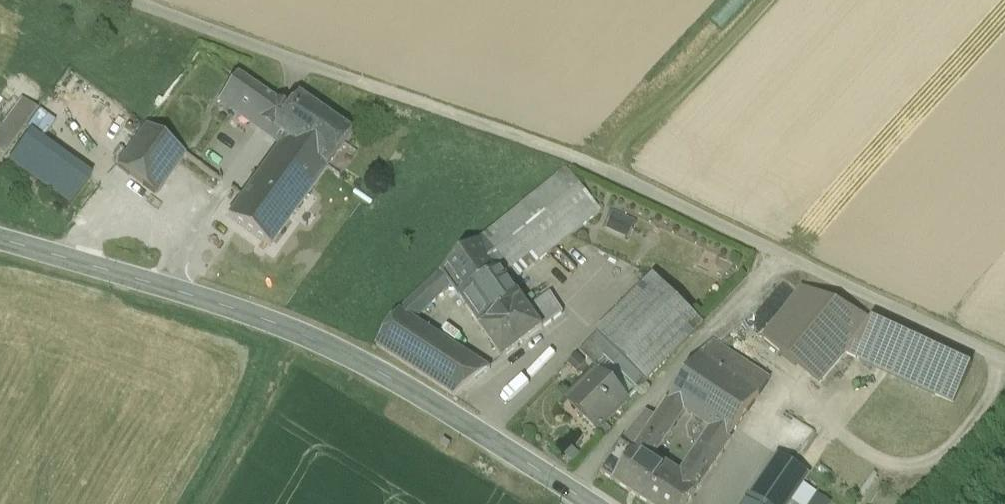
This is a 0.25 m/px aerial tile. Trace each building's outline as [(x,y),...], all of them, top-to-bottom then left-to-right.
[(286,109),(236,74),(235,75),(235,76),(221,95),(238,108),(239,107),(272,130),(286,109)] [(350,132),(297,95),(286,109),(272,130),(285,140),(325,169),(341,147),(340,146),(350,132)] [(0,132),(0,153),(4,156),(38,109),(24,99),(0,132)] [(186,152),(147,124),(118,164),(157,192),(186,152)] [(92,176),(31,132),(10,161),(71,205),(92,176)] [(242,199),(228,217),(267,246),(281,227),(282,228),(325,169),(285,140),(261,173),(253,183),(242,199)] [(261,173),(251,165),(243,176),(253,183),(261,173)] [(566,172),(483,239),(483,238),(480,241),(495,262),(511,286),(600,212),(566,172)] [(243,176),(232,191),(242,199),(253,183),(243,176)] [(614,212),(606,228),(626,238),(634,222),(614,212)] [(480,241),(441,273),(451,288),(454,291),(495,262),(480,241)] [(495,262),(454,291),(480,329),(521,299),(511,286),(495,262)] [(490,371),(414,321),(451,288),(441,273),(400,312),(376,348),(455,399),(490,371)] [(654,277),(597,335),(614,351),(605,360),(639,393),(703,326),(654,277)] [(872,322),(802,289),(763,339),(819,386),(872,322)] [(550,294),(528,310),(542,330),(563,314),(550,294)] [(521,299),(480,329),(503,361),(542,330),(528,310),(521,299)] [(614,351),(597,335),(580,353),(596,369),(605,360),(614,351)] [(770,381),(712,343),(700,357),(759,397),(770,381)] [(759,397),(700,357),(669,402),(685,413),(711,430),(729,442),(759,397)] [(629,401),(600,372),(573,400),(585,411),(579,416),(597,434),(629,401)] [(657,421),(634,455),(650,465),(685,413),(669,402),(657,421)] [(647,414),(621,446),(634,455),(657,421),(647,414)] [(729,442),(711,430),(705,438),(724,451),(729,442)] [(705,438),(695,454),(713,466),(724,451),(705,438)] [(621,446),(601,476),(643,503),(689,503),(695,495),(694,495),(703,482),(689,472),(687,467),(676,483),(650,465),(634,455),(621,446)] [(713,466),(695,454),(687,467),(689,472),(703,482),(713,466)] [(745,503),(746,503),(791,503),(809,477),(778,456),(745,503)] [(811,503),(829,503),(830,501),(814,495),(811,503)]
